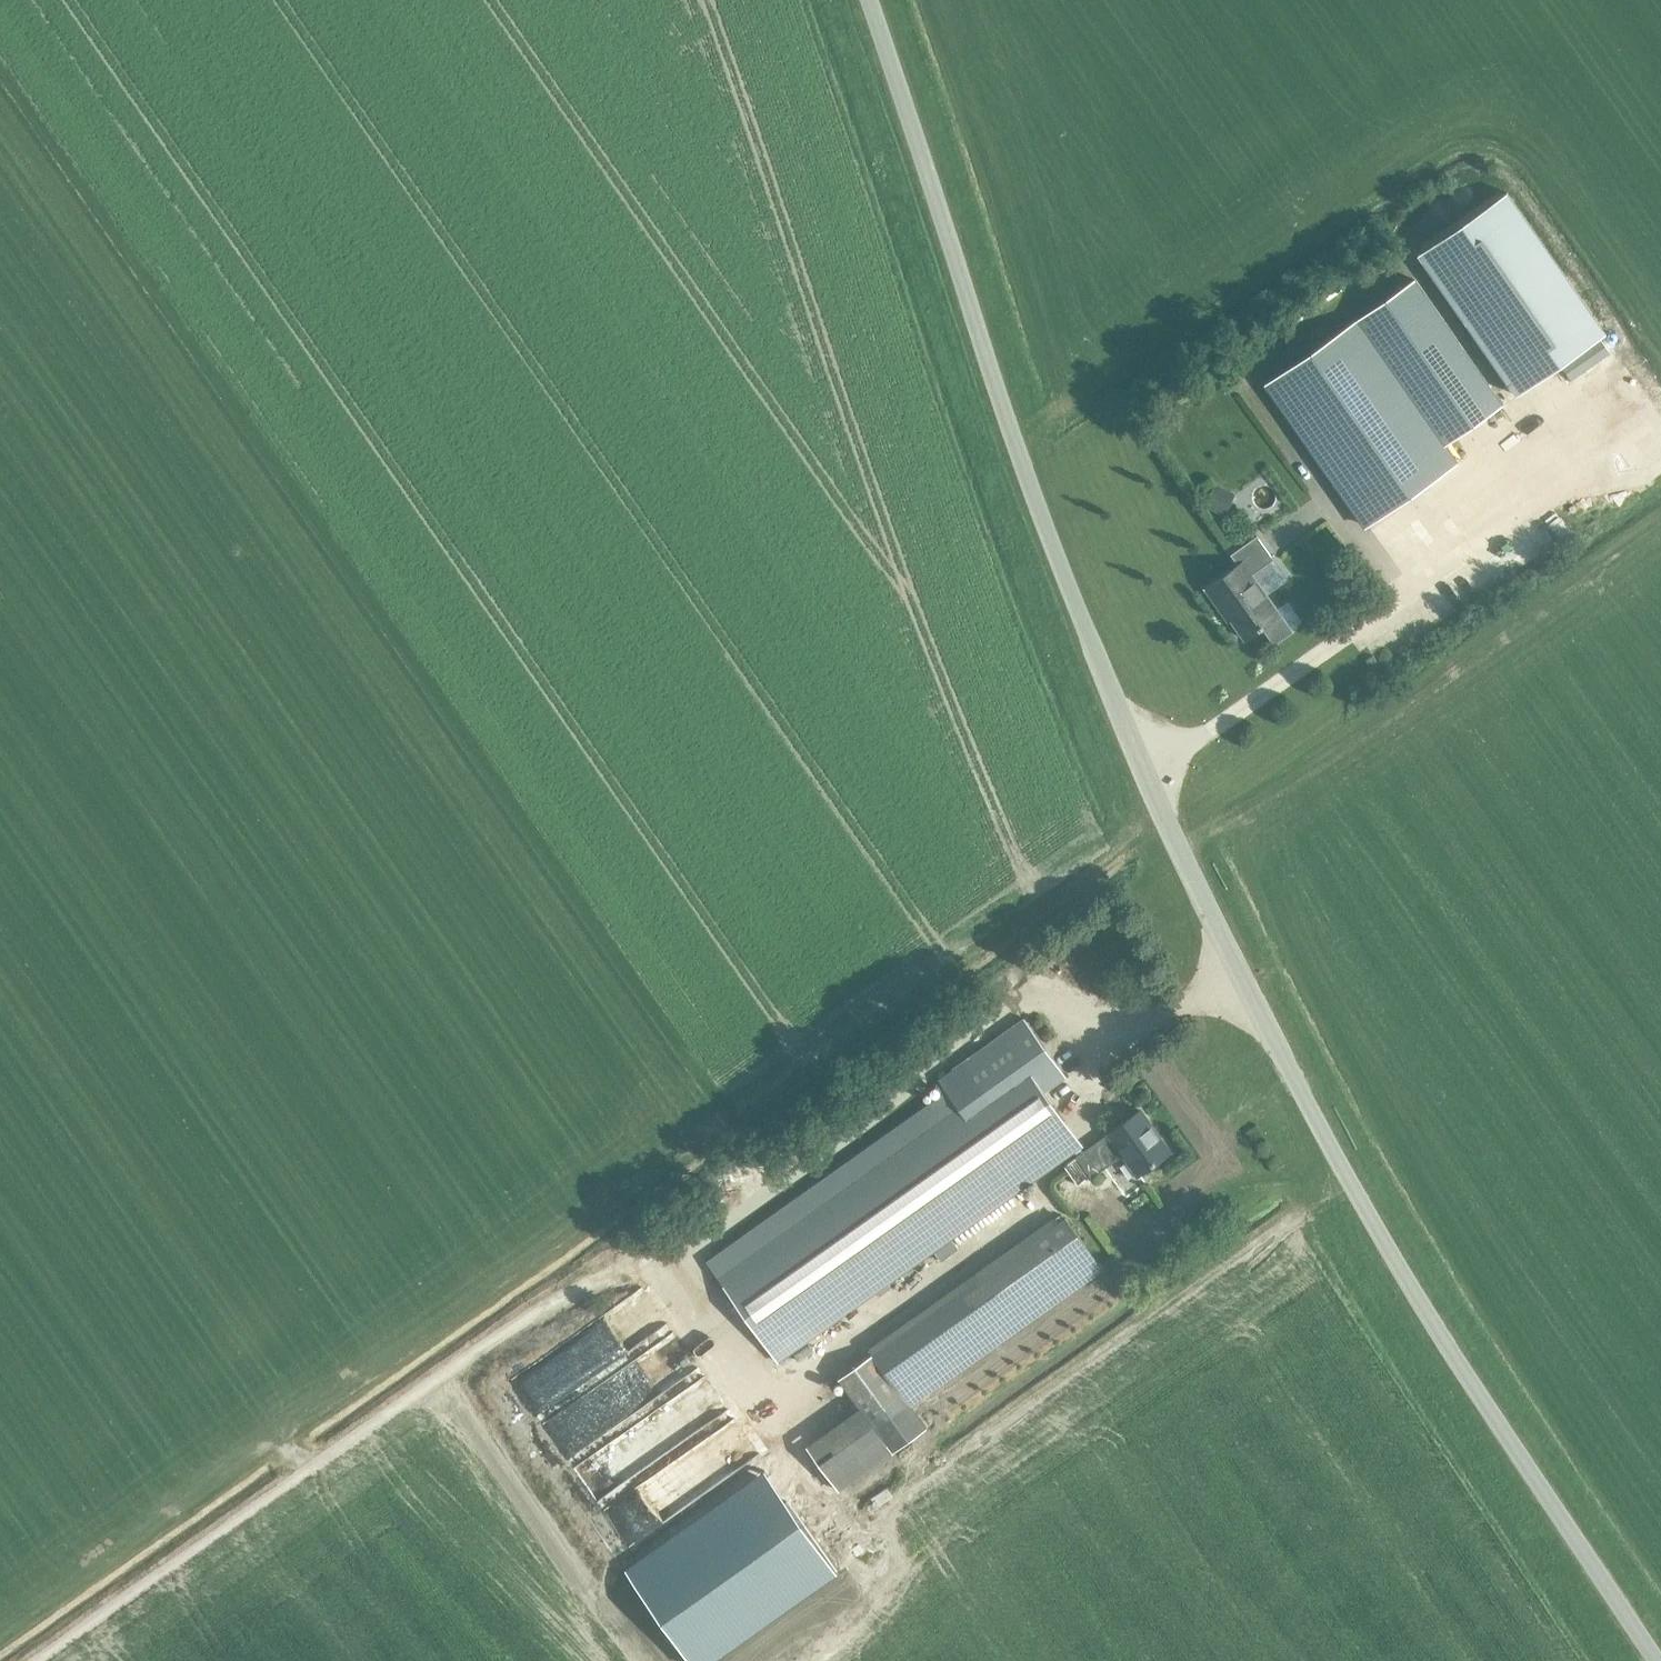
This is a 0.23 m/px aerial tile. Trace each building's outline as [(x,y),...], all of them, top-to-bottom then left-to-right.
[(1517,395),(1605,334),(1507,193),(1418,254),(1517,395)] [(1415,280),(1267,383),(1366,526),(1455,463),(1443,446),(1503,405),(1415,280)] [(1231,493),(1215,486),(1206,507),(1222,514),(1231,493)] [(1274,559),(1257,535),(1230,554),(1238,565),(1205,588),(1221,611),(1224,609),(1245,639),(1264,626),(1261,622),(1276,612),(1279,615),(1280,614),(1252,575),(1274,559)] [(778,1361),(874,1293),(1082,1146),(1043,1091),(1064,1076),(1023,1018),(953,1067),(968,1088),(712,1270),(778,1361)] [(1170,1152),(1141,1110),(1076,1155),(1091,1176),(1123,1154),(1137,1175),(1170,1152)] [(1048,1201),(1041,1187),(1019,1199),(1026,1213),(1048,1201)] [(1015,1203),(972,1234),(979,1244),(1023,1213),(1015,1203)] [(911,1405),(1102,1270),(1064,1217),(873,1353),(910,1406),(911,1405)] [(860,1407),(892,1451),(926,1427),(911,1405),(910,1406),(873,1353),(839,1378),(860,1407)] [(710,1421),(733,1405),(714,1379),(692,1394),(710,1421)] [(540,1432),(566,1465),(599,1438),(572,1406),(540,1432)] [(600,1497),(670,1440),(654,1420),(584,1477),(600,1497)] [(690,1634),(821,1542),(755,1447),(624,1539),(690,1634)]
